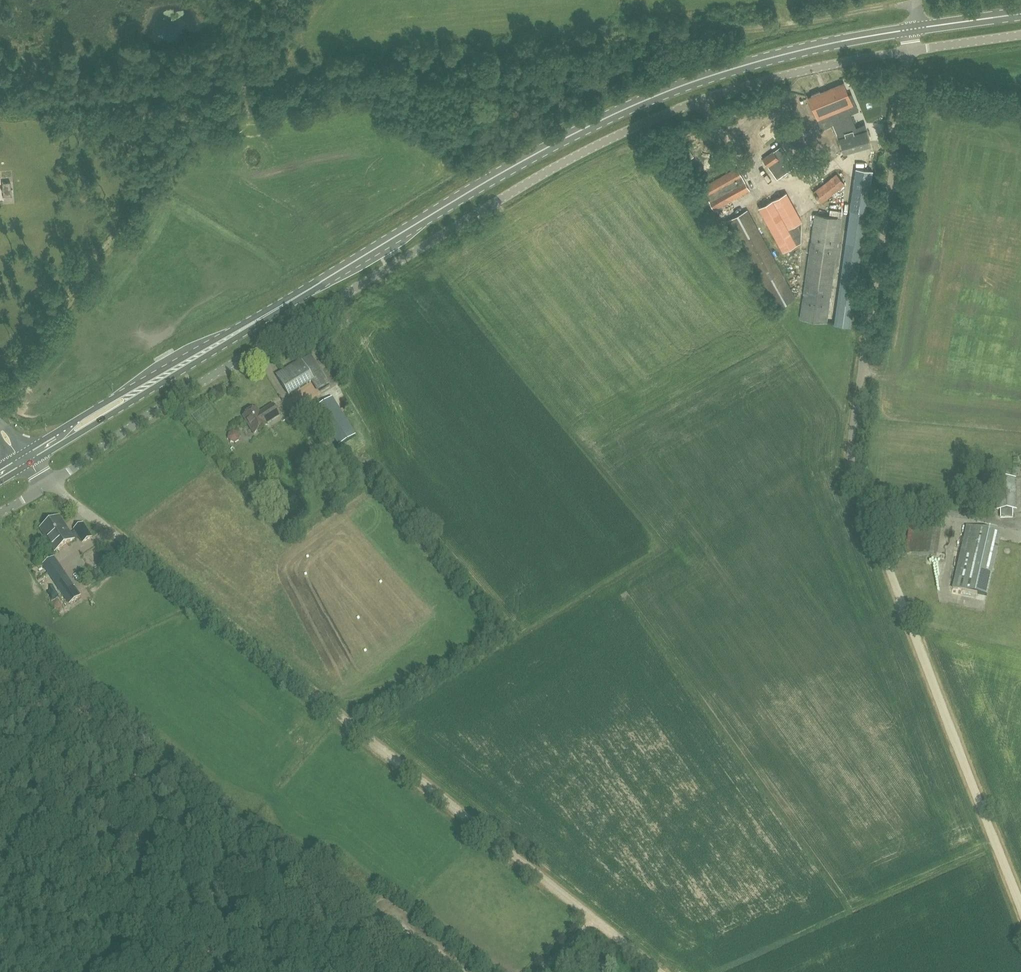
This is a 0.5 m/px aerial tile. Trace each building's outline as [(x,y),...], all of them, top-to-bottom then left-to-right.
[(848,94),(843,83),(817,94),(817,92),(809,95),(819,119),(829,114),(836,129),(843,126),(844,129),(855,125),(847,107),(852,105),(851,103),(855,101),(851,93),(848,94)] [(761,134),(767,142),(782,130),(776,122),(761,134)] [(840,138),(843,150),(870,142),(867,130),(840,138)] [(777,157),(773,152),(763,159),(777,179),(794,167),(784,152),(777,157)] [(714,211),(750,191),(736,168),(701,188),(714,211)] [(847,231),(864,233),(873,171),(856,169),(847,231)] [(813,192),(821,203),(845,184),(837,173),(813,192)] [(4,196),(11,196),(10,182),(3,183),(4,196)] [(718,216),(718,217),(705,196),(697,201),(711,222),(717,230),(725,225),(718,216)] [(772,200),(759,208),(771,230),(783,252),(797,245),(772,200)] [(747,210),(736,216),(728,221),(776,309),(795,298),(747,210)] [(826,323),(841,218),(815,214),(800,319),(826,323)] [(293,395),(320,381),(308,358),(281,372),(293,395)] [(331,398),(316,408),(339,445),(354,436),(331,398)] [(266,424),(279,416),(273,405),(260,413),(256,408),(244,416),(254,434),(267,426),(266,424)] [(233,431),(230,434),(229,438),(231,441),(235,442),(238,440),(239,436),(237,432),(233,431)] [(1015,479),(996,480),(997,510),(1016,509),(1015,479)] [(56,552),(74,540),(59,516),(40,528),(56,552)] [(75,529),(83,543),(92,537),(83,524),(75,529)] [(987,595),(1000,534),(967,527),(953,588),(987,595)] [(69,605),(80,597),(54,557),(43,565),(69,605)]
